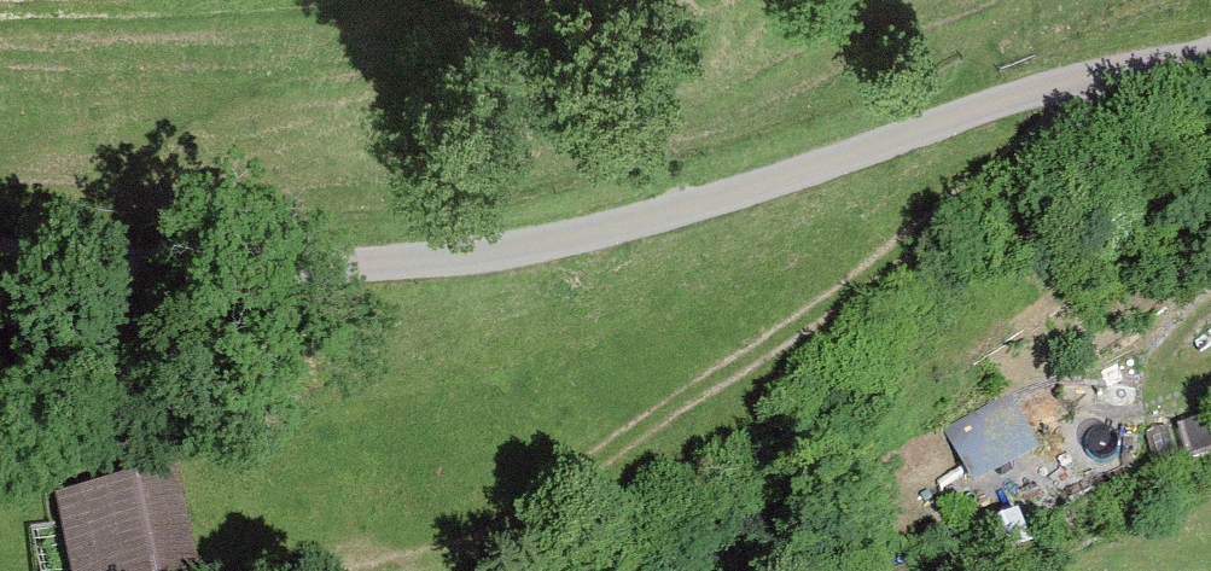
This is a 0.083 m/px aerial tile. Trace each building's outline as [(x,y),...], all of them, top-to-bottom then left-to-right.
[(1019,378),(956,407),(984,466),(1047,437),(1019,378)] [(165,538),(153,481),(58,501),(73,570),(195,570),(202,569),(194,532),(165,538)]
